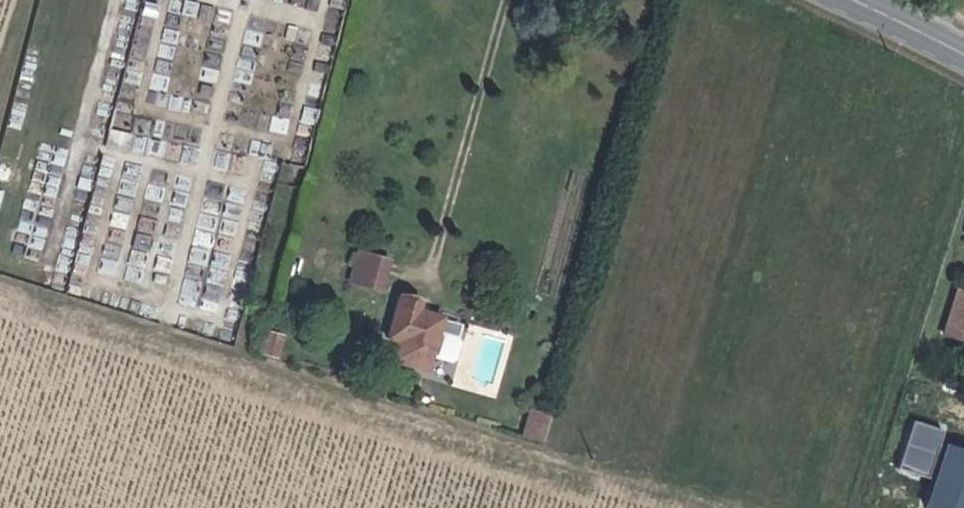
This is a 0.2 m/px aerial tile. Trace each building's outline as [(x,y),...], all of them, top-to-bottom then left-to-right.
[(348,281),(382,288),(389,255),(355,247),(348,281)] [(959,261),(954,283),(938,281),(950,295),(946,306),(962,312),(963,306),(963,263),(959,261)] [(938,281),(925,318),(957,328),(962,312),(946,306),(950,295),(938,281)] [(268,293),(261,290),(256,305),(264,304),(268,293)] [(404,300),(387,294),(374,338),(383,342),(379,359),(414,368),(427,321),(402,312),(404,300)] [(921,332),(944,338),(945,334),(954,337),(957,328),(925,318),(922,327),(921,332)] [(433,353),(447,356),(456,322),(442,319),(433,353)] [(271,335),(250,328),(243,353),(265,360),(271,335)] [(933,441),(914,507),(963,507),(963,449),(933,441)] [(500,468),(506,450),(496,446),(489,464),(500,468)] [(506,450),(500,468),(510,471),(516,452),(506,450)]
